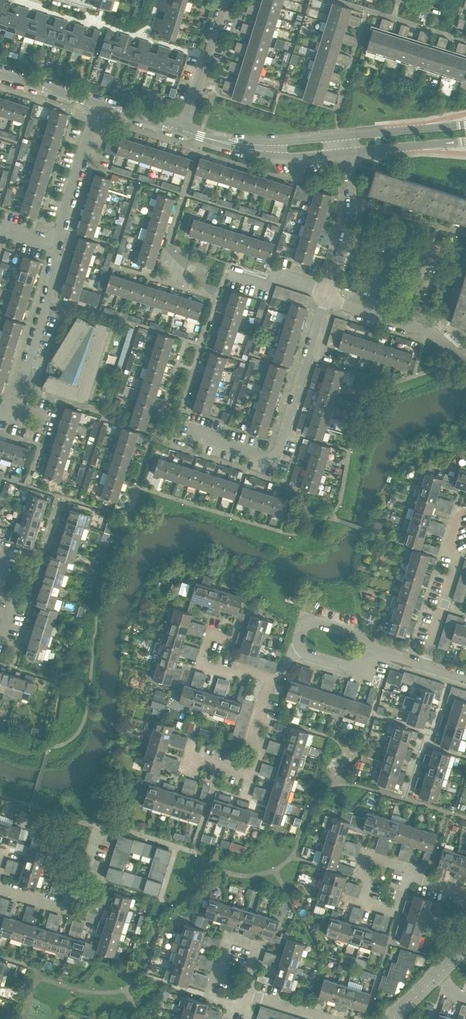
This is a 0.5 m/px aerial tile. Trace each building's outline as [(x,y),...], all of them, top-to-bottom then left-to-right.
[(111,11),(115,0),(78,0),(111,11)] [(187,2),(182,0),(170,0),(169,0),(161,0),(160,3),(170,7),(184,11),(187,2)] [(283,0),(262,0),(262,2),(281,8),(283,0)] [(11,13),(7,11),(10,3),(4,2),(0,14),(0,27),(6,29),(11,13)] [(278,18),(281,8),(262,2),(260,7),(249,3),(247,8),(278,18)] [(181,21),(184,11),(170,7),(160,3),(158,9),(166,12),(165,16),(181,21)] [(350,14),(352,9),(333,3),(329,13),(360,22),(361,18),(350,14)] [(15,32),(23,7),(17,6),(15,14),(11,13),(6,29),(15,32)] [(25,35),(30,19),(26,17),(29,9),(23,7),(15,32),(25,35)] [(275,27),(278,18),(247,8),(246,12),(257,16),(256,21),(275,27)] [(35,38),(42,14),(37,12),(34,20),(30,19),(25,35),(35,38)] [(360,22),(329,13),(327,22),(346,28),(347,23),(359,27),(360,22)] [(44,41),(49,25),(45,23),(48,15),(42,14),(35,38),(44,41)] [(178,30),(181,21),(165,16),(164,19),(155,17),(154,23),(178,30)] [(54,44),(61,19),(56,18),(53,26),(49,25),(44,41),(54,44)] [(386,55),(392,35),(387,34),(391,21),(382,18),(378,31),(373,29),(366,49),(386,55)] [(63,47),(68,31),(65,29),(67,21),(61,19),(54,44),(63,47)] [(272,37),(275,27),(256,21),(254,26),(243,23),(241,27),(272,37)] [(344,33),(346,28),(327,22),(324,32),(354,41),(356,37),(344,33)] [(175,40),(178,30),(154,23),(152,28),(160,31),(159,35),(175,40)] [(73,50),(81,25),(75,24),(72,32),(68,31),(63,47),(73,50)] [(405,61),(411,41),(406,40),(410,27),(401,24),(397,37),(392,35),(386,55),(405,61)] [(82,53),(88,37),(84,35),(86,27),(81,25),(73,50),(82,53)] [(269,46),(272,37),(241,27),(240,32),(251,35),(250,40),(269,46)] [(109,57),(114,41),(111,39),(113,31),(107,29),(97,61),(99,62),(102,55),(109,57)] [(90,63),(100,31),(94,30),(91,38),(88,37),(82,53),(90,55),(88,63),(90,63)] [(424,67),(430,47),(425,46),(429,33),(420,30),(416,43),(411,41),(405,61),(424,67)] [(354,41),(324,32),(321,41),(340,47),(341,42),(353,46),(354,41)] [(119,60),(126,35),(121,34),(118,42),(114,41),(109,57),(119,60)] [(128,63),(133,47),(130,45),(132,37),(126,35),(119,60),(128,63)] [(443,73),(449,53),(444,52),(448,39),(439,36),(435,49),(430,47),(424,67),(443,73)] [(138,66),(146,41),(140,40),(137,48),(133,47),(128,63),(138,66)] [(266,56),(269,46),(250,40),(248,45),(237,42),(235,46),(266,56)] [(147,69),(153,53),(149,51),(151,43),(146,41),(138,66),(147,69)] [(338,52),(340,47),(321,41),(318,51),(348,60),(350,56),(338,52)] [(463,58),(465,49),(465,44),(458,42),(454,55),(449,53),(443,73),(462,79),(459,89),(465,91),(465,58),(463,58)] [(157,72),(165,47),(159,46),(156,54),(153,53),(147,69),(157,72)] [(263,65),(266,56),(235,46),(234,51),(245,54),(244,59),(263,65)] [(167,75),(172,59),(168,57),(170,49),(165,47),(157,72),(156,76),(165,79),(167,75)] [(348,60),(318,51),(315,60),(334,66),(335,61),(347,65),(348,60)] [(177,78),(184,54),(178,52),(176,60),(172,59),(167,75),(177,78)] [(260,75),(263,65),(244,59),(242,64),(231,61),(229,65),(260,75)] [(332,71),(334,66),(315,60),(312,70),(342,80),(344,75),(332,71)] [(257,84),(260,75),(229,65),(228,70),(239,73),(238,78),(257,84)] [(342,80),(312,70),(309,80),(328,85),(329,80),(341,84),(342,80)] [(254,94),(257,84),(238,78),(236,83),(225,80),(223,84),(254,94)] [(326,91),(328,85),(309,80),(306,89),(336,99),(338,94),(326,91)] [(251,104),(254,94),(223,84),(222,89),(233,92),(232,98),(251,104)] [(336,99),(306,89),(303,99),(322,105),(323,100),(335,103),(336,99)] [(12,119),(17,103),(5,99),(0,115),(12,119)] [(23,122),(28,106),(17,103),(12,119),(23,122)] [(65,126),(68,114),(53,109),(49,121),(65,126)] [(61,137),(65,126),(49,121),(45,133),(61,137)] [(58,149),(61,137),(45,133),(42,144),(58,149)] [(119,144),(121,138),(110,134),(108,140),(119,144)] [(128,157),(133,141),(121,138),(119,144),(118,150),(116,153),(128,157)] [(118,150),(119,144),(108,140),(106,146),(118,150)] [(140,161),(145,145),(133,141),(128,157),(140,161)] [(54,160),(58,149),(42,144),(38,156),(54,160)] [(151,164),(156,148),(145,145),(140,161),(151,164)] [(116,153),(118,150),(106,146),(104,152),(116,156),(116,153)] [(163,168),(168,152),(156,148),(151,164),(163,168)] [(174,171),(179,155),(168,152),(163,168),(174,171)] [(186,175),(191,159),(179,155),(174,171),(186,175)] [(50,172),(54,160),(38,156),(35,167),(50,172)] [(207,177),(212,161),(200,158),(195,174),(207,177)] [(218,181),(223,165),(212,161),(207,177),(218,181)] [(230,184),(235,169),(223,165),(218,181),(230,184)] [(47,183),(50,172),(35,167),(31,178),(47,183)] [(241,188),(246,172),(235,169),(230,184),(241,188)] [(379,174),(380,171),(381,171),(376,170),(368,194),(465,224),(465,201),(379,174)] [(253,192),(258,176),(246,172),(241,188),(253,192)] [(108,191),(111,179),(95,174),(92,186),(108,191)] [(264,195),(269,179),(258,176),(253,192),(264,195)] [(43,195),(47,183),(31,178),(27,190),(43,195)] [(275,199),(280,183),(269,179),(264,195),(275,199)] [(287,202),(292,186),(280,183),(275,199),(287,202)] [(328,207),(332,195),(316,190),(297,184),(292,200),(297,201),(297,198),(312,202),(328,207)] [(104,202),(108,191),(92,186),(88,197),(104,202)] [(40,206),(43,195),(27,190),(24,201),(40,206)] [(171,211),(174,199),(159,194),(155,206),(171,211)] [(101,214),(104,202),(88,197),(85,209),(101,214)] [(36,218),(40,206),(24,201),(20,213),(36,218)] [(324,218),(328,207),(312,202),(308,213),(324,218)] [(167,222),(170,213),(171,211),(155,206),(150,205),(149,209),(154,210),(151,217),(167,222)] [(97,225),(101,214),(85,209),(81,220),(97,225)] [(321,230),(324,218),(308,213),(305,225),(321,230)] [(164,234),(167,222),(151,217),(148,229),(164,234)] [(200,238),(205,222),(194,219),(189,235),(200,238)] [(93,237),(97,225),(81,220),(77,232),(93,237)] [(212,242),(217,226),(205,222),(200,238),(212,242)] [(317,241),(321,230),(305,225),(301,236),(317,241)] [(223,245),(228,230),(217,226),(212,242),(223,245)] [(160,245),(164,234),(148,229),(144,240),(160,245)] [(235,249),(240,233),(228,230),(223,245),(235,249)] [(246,252),(251,237),(240,233),(235,249),(246,252)] [(314,253),(317,241),(301,236),(298,248),(314,253)] [(92,254),(96,242),(80,237),(76,249),(92,254)] [(258,256),(262,240),(251,237),(246,252),(258,256)] [(156,257),(160,245),(144,240),(141,252),(156,257)] [(270,260),(274,244),(262,240),(258,256),(270,260)] [(310,264),(314,253),(298,248),(294,259),(310,264)] [(89,265),(92,254),(76,249),(73,260),(89,265)] [(153,268),(156,257),(141,252),(137,263),(153,268)] [(36,273),(40,261),(24,256),(20,268),(36,273)] [(85,277),(89,265),(73,260),(69,272),(85,277)] [(33,284),(36,273),(20,268),(17,280),(33,284)] [(81,288),(85,277),(69,272),(66,283),(81,288)] [(117,294),(122,278),(111,274),(106,290),(117,294)] [(129,297),(134,282),(122,278),(117,294),(118,294),(116,298),(121,299),(122,295),(129,297)] [(29,296),(33,284),(17,280),(13,291),(29,296)] [(140,301),(145,285),(134,282),(129,297),(140,301)] [(455,319),(452,318),(452,317),(450,322),(465,327),(465,282),(455,319)] [(100,294),(81,288),(66,283),(62,295),(97,306),(100,294)] [(152,305),(157,289),(145,285),(140,301),(152,305)] [(278,298),(282,287),(276,285),(272,297),(277,298),(278,298)] [(284,300),(288,289),(282,287),(278,298),(284,300)] [(163,308),(168,292),(157,289),(152,305),(163,308)] [(290,302),(293,290),(288,289),(284,300),(290,302)] [(295,304),(299,292),(293,290),(290,302),(291,302),(295,304)] [(25,307),(29,296),(13,291),(10,302),(25,307)] [(175,312),(180,296),(168,292),(163,308),(162,311),(167,312),(168,310),(175,312)] [(244,308),(248,297),(232,292),(228,303),(244,308)] [(301,306),(305,294),(299,292),(295,304),(301,306)] [(307,307),(310,296),(305,294),(301,306),(307,307)] [(186,315),(191,300),(180,296),(175,312),(186,315)] [(198,319),(203,303),(191,300),(186,315),(198,319)] [(22,319),(25,307),(10,302),(6,314),(22,319)] [(301,306),(295,304),(291,302),(288,314),(303,319),(307,307),(301,306)] [(240,320),(244,308),(228,303),(225,315),(240,320)] [(300,331),(302,323),(303,319),(288,314),(284,326),(300,331)] [(49,362),(40,389),(87,403),(111,326),(95,321),(94,325),(77,315),(49,362)] [(237,331),(240,320),(225,315),(221,326),(237,331)] [(345,326),(347,321),(335,317),(333,323),(345,326)] [(19,335),(23,323),(7,318),(3,330),(19,335)] [(343,332),(345,326),(333,323),(332,329),(343,332)] [(233,342),(237,331),(221,326),(217,338),(233,342)] [(296,342),(300,331),(284,326),(280,337),(296,342)] [(341,338),(343,332),(332,329),(330,334),(341,338)] [(19,335),(3,330),(0,340),(0,342),(15,347),(19,335)] [(350,351),(355,336),(343,332),(341,338),(339,344),(338,348),(350,351)] [(170,349),(174,338),(158,333),(155,345),(170,349)] [(339,344),(341,338),(330,334),(328,340),(339,344)] [(361,355),(366,339),(355,336),(350,351),(361,355)] [(293,354),(296,342),(280,337),(277,349),(293,354)] [(229,355),(233,342),(217,338),(214,350),(229,355)] [(373,359),(377,343),(366,339),(361,355),(373,359)] [(338,348),(339,344),(328,340),(326,346),(338,349),(338,348)] [(15,349),(15,347),(0,342),(0,354),(12,358),(15,349)] [(384,362),(389,346),(377,343),(373,359),(384,362)] [(167,361),(170,351),(170,349),(155,345),(151,356),(167,361)] [(396,366),(401,350),(389,346),(384,362),(396,366)] [(289,365),(293,354),(277,349),(273,360),(289,365)] [(408,369),(412,354),(401,350),(396,366),(408,369)] [(223,369),(227,357),(211,352),(207,364),(223,369)] [(12,358),(0,354),(0,367),(8,369),(12,358)] [(163,373),(167,361),(151,356),(147,368),(163,373)] [(283,380),(286,368),(270,363),(267,375),(283,380)] [(219,381),(223,369),(207,364),(204,376),(219,381)] [(340,383),(344,371),(328,366),(324,378),(340,383)] [(8,369),(0,367),(0,379),(5,381),(8,369)] [(160,384),(163,373),(147,368),(144,379),(160,384)] [(279,391),(283,380),(267,375),(263,386),(279,391)] [(216,392),(219,381),(204,376),(200,387),(216,392)] [(336,394),(340,383),(324,378),(321,389),(336,394)] [(156,396),(160,384),(144,379),(140,391),(156,396)] [(275,402),(279,391),(263,386),(260,398),(275,402)] [(212,403),(216,392),(200,387),(197,399),(212,403)] [(333,406),(336,394),(321,389),(317,401),(333,406)] [(152,407),(156,396),(140,391),(137,402),(152,407)] [(99,405),(102,397),(96,395),(94,403),(99,405)] [(272,414),(275,402),(260,398),(256,409),(272,414)] [(209,415),(212,403),(197,399),(193,410),(209,415)] [(329,417),(333,406),(317,401),(314,412),(329,417)] [(149,418),(152,407),(137,402),(133,413),(149,418)] [(78,424),(82,412),(66,407),(62,419),(78,424)] [(268,425),(272,414),(256,409),(253,420),(268,425)] [(326,428),(329,417),(314,412),(310,424),(326,428)] [(145,430),(149,418),(133,413),(129,425),(145,430)] [(74,435),(78,424),(62,419),(59,430),(74,435)] [(265,437),(268,425),(253,420),(249,432),(265,437)] [(322,440),(326,428),(310,424),(306,435),(322,440)] [(135,444),(138,432),(123,427),(119,439),(135,444)] [(71,447),(74,435),(59,430),(55,442),(71,447)] [(131,456),(135,444),(119,439),(115,451),(131,456)] [(12,461),(17,445),(6,442),(1,457),(12,461)] [(67,458),(71,447),(55,442),(51,453),(67,458)] [(327,459),(331,447),(315,442),(311,454),(327,459)] [(24,465),(29,449),(17,445),(12,461),(24,465)] [(127,467),(131,456),(115,451),(112,462),(127,467)] [(64,470),(67,458),(51,453),(48,465),(64,470)] [(323,470),(327,459),(311,454),(308,465),(323,470)] [(165,477),(170,462),(159,458),(154,474),(165,477)] [(124,478),(127,467),(112,462),(108,473),(124,478)] [(177,481),(182,465),(170,462),(165,477),(177,481)] [(60,481),(64,470),(48,465),(44,476),(60,481)] [(188,485),(193,469),(182,465),(177,481),(188,485)] [(320,481),(323,470),(308,465),(304,477),(320,481)] [(200,488),(205,472),(193,469),(188,485),(200,488)] [(460,469),(455,483),(449,481),(447,487),(458,491),(458,490),(459,488),(464,489),(465,482),(465,471),(460,469)] [(211,492),(216,476),(205,472),(200,488),(211,492)] [(120,490),(124,478),(108,473),(105,485),(120,490)] [(447,487),(449,481),(443,479),(425,474),(422,485),(439,491),(441,484),(443,485),(443,486),(447,487)] [(222,495),(227,480),(216,476),(211,492),(222,495)] [(316,493),(320,481),(304,477),(300,488),(316,493)] [(234,499),(239,483),(227,480),(222,495),(234,499)] [(117,501),(120,490),(105,485),(101,497),(117,501)] [(436,497),(439,491),(422,485),(418,497),(441,504),(443,499),(439,497),(439,498),(436,497)] [(249,506),(254,490),(243,486),(238,502),(249,506)] [(261,509),(266,494),(254,490),(249,506),(261,509)] [(272,513),(277,497),(266,494),(261,509),(272,513)] [(45,507),(47,500),(29,495),(26,504),(44,510),(45,510),(46,507),(45,507)] [(284,517),(289,501),(277,497),(272,513),(284,517)] [(440,510),(441,504),(418,497),(414,508),(431,514),(434,507),(436,508),(436,509),(440,510)] [(42,516),(44,510),(26,504),(23,514),(41,519),(42,519),(43,519),(43,516),(42,516)] [(429,520),(431,514),(414,508),(411,520),(434,527),(436,521),(432,520),(432,521),(429,520)] [(89,527),(92,516),(70,509),(69,514),(64,513),(63,517),(67,519),(67,521),(87,528),(87,526),(89,527)] [(40,526),(41,519),(23,514),(20,523),(39,529),(39,528),(40,529),(41,526),(40,526)] [(432,533),(434,527),(411,520),(407,531),(424,537),(426,530),(429,531),(429,532),(432,533)] [(81,539),(84,528),(86,529),(87,528),(67,521),(66,524),(61,522),(58,532),(81,539)] [(37,535),(39,529),(20,523),(18,532),(36,538),(37,538),(38,535),(37,535)] [(36,538),(18,532),(12,531),(9,541),(15,543),(15,542),(33,548),(33,547),(34,547),(35,544),(34,544),(36,538)] [(422,543),(424,537),(407,531),(404,543),(403,543),(421,549),(421,548),(427,550),(429,544),(425,543),(425,544),(422,543)] [(78,550),(81,539),(58,532),(55,541),(60,543),(59,545),(79,552),(79,550),(78,550)] [(73,563),(77,552),(79,553),(79,552),(59,545),(58,548),(53,546),(51,555),(69,561),(68,562),(73,563)] [(434,564),(436,558),(430,556),(413,550),(412,551),(409,562),(426,567),(428,561),(431,562),(430,563),(434,564)] [(65,572),(68,562),(69,561),(51,555),(46,554),(43,564),(47,565),(46,568),(67,574),(67,573),(65,572)] [(424,574),(426,567),(409,562),(405,574),(429,581),(431,575),(427,574),(426,575),(424,574)] [(61,585),(64,575),(66,575),(67,574),(46,568),(45,570),(41,569),(38,578),(61,585)] [(427,587),(429,581),(405,574),(402,585),(419,590),(421,584),(424,584),(423,585),(427,587)] [(459,577),(458,582),(465,585),(465,579),(459,577)] [(58,596),(61,585),(38,578),(35,588),(40,589),(39,592),(59,598),(59,597),(58,596)] [(207,595),(210,587),(196,583),(196,582),(190,600),(191,600),(195,601),(200,603),(203,594),(207,595)] [(458,582),(456,588),(465,591),(465,585),(458,582)] [(417,597),(419,590),(402,585),(398,597),(422,604),(423,598),(420,597),(419,598),(417,597)] [(212,613),(219,590),(210,587),(207,595),(203,594),(200,603),(210,605),(209,608),(207,608),(206,611),(212,613)] [(465,592),(465,591),(456,588),(454,594),(464,597),(465,592)] [(230,603),(233,594),(219,590),(212,613),(218,615),(219,611),(217,611),(218,608),(223,610),(226,601),(230,603)] [(53,610),(54,609),(57,599),(59,599),(59,598),(39,592),(38,594),(34,593),(32,597),(37,599),(35,604),(40,606),(53,610)] [(238,611),(243,597),(242,597),(233,594),(230,603),(226,601),(223,610),(232,613),(232,615),(231,616),(245,620),(246,614),(238,611)] [(463,603),(464,597),(454,594),(452,599),(463,603)] [(420,610),(422,604),(398,597),(395,608),(412,613),(414,607),(416,607),(416,608),(420,610)] [(190,621),(192,615),(192,614),(195,604),(195,601),(191,600),(187,612),(175,609),(174,609),(175,609),(171,621),(195,628),(196,622),(193,621),(192,622),(190,621)] [(55,622),(58,611),(54,609),(53,610),(40,606),(39,611),(34,609),(33,613),(37,615),(37,617),(57,624),(57,623),(55,622)] [(410,620),(412,613),(395,608),(391,619),(414,627),(416,621),(412,620),(412,621),(410,620)] [(457,622),(459,616),(448,613),(446,619),(457,622)] [(265,632),(268,621),(269,620),(251,615),(246,614),(245,620),(247,621),(247,620),(250,620),(248,627),(265,632)] [(465,634),(465,625),(462,624),(462,622),(463,622),(465,618),(459,616),(457,622),(455,628),(453,633),(451,639),(451,640),(452,640),(463,643),(465,634)] [(51,635),(54,624),(56,625),(57,624),(37,617),(36,620),(31,618),(30,623),(34,624),(33,629),(51,635)] [(413,633),(414,627),(391,619),(388,631),(387,631),(405,637),(405,636),(406,630),(409,630),(409,631),(413,633)] [(455,628),(457,622),(446,619),(445,624),(455,628)] [(193,634),(195,628),(171,621),(168,632),(185,638),(187,631),(189,632),(189,633),(193,634)] [(453,633),(455,628),(445,624),(443,630),(453,633)] [(261,644),(265,632),(248,627),(246,634),(243,633),(243,632),(239,631),(238,636),(261,644)] [(48,646),(51,635),(33,629),(31,635),(26,633),(25,637),(30,639),(29,641),(49,648),(49,647),(48,646)] [(451,639),(453,633),(443,630),(441,636),(451,639)] [(183,644),(185,638),(168,632),(164,644),(187,651),(189,645),(185,644),(185,645),(183,644)] [(257,655),(261,644),(238,636),(236,642),(240,643),(240,642),(242,643),(240,650),(243,651),(249,653),(255,655),(257,656),(258,655),(257,655)] [(449,645),(451,640),(451,639),(441,636),(439,641),(449,645)] [(43,659),(47,648),(49,649),(49,648),(29,641),(28,644),(23,643),(22,647),(27,648),(25,654),(43,659)] [(448,650),(449,645),(439,641),(437,647),(448,650)] [(186,657),(187,651),(164,644),(160,655),(177,660),(180,654),(182,654),(182,655),(186,657)] [(243,651),(240,650),(238,649),(234,660),(240,662),(243,651)] [(246,663),(249,653),(243,651),(240,662),(246,663)] [(252,665),(255,655),(249,653),(246,663),(252,665)] [(175,667),(177,660),(160,655),(157,667),(180,674),(182,668),(178,667),(178,668),(175,667)] [(257,667),(261,657),(257,656),(255,655),(252,665),(257,667)] [(263,669),(266,659),(261,657),(257,667),(263,669)] [(269,671),(272,660),(266,659),(263,669),(269,671)] [(274,672),(277,663),(278,662),(272,660),(269,671),(274,672)] [(10,674),(5,672),(6,668),(2,666),(0,671),(0,691),(4,692),(10,674)] [(178,680),(180,674),(157,667),(153,678),(170,684),(170,683),(172,677),(175,677),(175,678),(178,680)] [(401,681),(403,673),(390,669),(386,681),(400,685),(401,681)] [(15,700),(22,678),(19,677),(21,672),(16,671),(15,676),(10,674),(4,692),(3,696),(15,700)] [(406,683),(409,673),(404,671),(403,673),(401,681),(406,683)] [(412,685),(415,675),(409,673),(406,683),(411,685),(412,685)] [(28,700),(36,677),(26,674),(24,679),(22,678),(15,700),(16,700),(17,696),(28,700)] [(418,687),(421,676),(415,675),(412,685),(417,686),(418,687)] [(298,701),(305,678),(299,676),(298,680),(299,680),(298,683),(292,680),(291,680),(286,698),(298,701)] [(424,688),(427,678),(421,676),(418,687),(424,688)] [(309,705),(314,688),(308,686),(308,683),(309,683),(311,679),(305,678),(298,701),(309,705)] [(429,690),(432,680),(427,678),(424,688),(429,690)] [(191,706),(198,682),(192,680),(191,684),(192,685),(191,687),(185,685),(184,685),(179,702),(191,706)] [(435,692),(438,682),(432,680),(429,690),(435,692)] [(202,709),(207,692),(201,690),(202,688),(204,684),(198,682),(191,706),(202,709)] [(441,694),(444,684),(438,682),(435,692),(441,694)] [(320,708),(328,685),(322,683),(321,687),(322,687),(321,690),(314,688),(309,705),(320,708)] [(332,712),(337,695),(331,693),(331,690),(332,690),(334,687),(328,685),(320,708),(332,712)] [(439,700),(441,694),(435,692),(429,690),(424,688),(418,687),(417,686),(417,687),(414,698),(431,704),(433,697),(435,698),(435,699),(439,700)] [(454,698),(457,688),(451,686),(448,696),(454,698)] [(213,713),(221,689),(215,688),(214,691),(215,692),(214,694),(207,692),(202,709),(213,713)] [(460,700),(463,690),(457,688),(454,698),(460,700)] [(225,717),(230,699),(224,697),(224,695),(225,695),(227,691),(221,689),(213,713),(225,717)] [(343,715),(351,692),(345,690),(344,694),(345,694),(344,697),(337,695),(332,712),(343,715)] [(252,700),(254,695),(247,692),(245,698),(252,700)] [(355,719),(360,702),(353,700),(354,697),(355,697),(356,694),(351,692),(343,715),(355,719)] [(240,709),(242,704),(244,698),(244,697),(238,695),(237,699),(238,699),(237,702),(230,699),(225,717),(236,720),(237,720),(238,715),(240,709)] [(465,702),(460,700),(454,698),(448,696),(446,702),(450,704),(450,703),(453,703),(451,710),(465,715),(465,702)] [(367,723),(372,705),(374,699),(368,697),(367,701),(368,701),(367,704),(360,702),(355,719),(366,722),(366,723),(367,723)] [(252,707),(254,701),(244,698),(242,704),(252,707)] [(429,711),(431,704),(414,698),(410,710),(433,717),(435,711),(431,710),(431,711),(429,711)] [(251,713),(252,707),(242,704),(240,709),(251,713)] [(249,718),(251,713),(240,709),(238,715),(249,718)] [(432,723),(433,717),(410,710),(406,721),(406,722),(423,727),(424,727),(423,727),(426,720),(428,721),(428,722),(432,723)] [(465,722),(465,715),(451,710),(449,717),(446,716),(447,715),(443,714),(441,720),(464,727),(465,722)] [(247,724),(249,718),(238,715),(237,720),(237,721),(247,724)] [(461,738),(464,727),(441,720),(439,725),(443,726),(443,725),(446,726),(444,733),(461,738)] [(171,733),(173,727),(173,726),(156,721),(152,733),(176,740),(178,734),(174,733),(173,734),(171,733)] [(245,730),(247,724),(237,721),(235,727),(245,730)] [(305,744),(308,733),(309,733),(309,732),(291,727),(285,725),(283,731),(287,733),(287,732),(290,732),(288,739),(305,744)] [(416,738),(418,732),(412,730),(395,725),(391,737),(408,742),(410,735),(413,736),(413,737),(416,738)] [(243,736),(245,730),(235,727),(233,732),(243,736)] [(242,741),(243,736),(233,732),(231,738),(242,741)] [(166,749),(168,743),(170,743),(170,744),(174,746),(176,740),(152,733),(149,744),(166,749)] [(457,750),(461,738),(444,733),(442,740),(439,739),(439,738),(436,737),(434,743),(440,745),(457,750)] [(406,749),(408,742),(391,737),(388,748),(411,755),(413,750),(409,748),(409,749),(406,749)] [(240,747),(242,741),(231,738),(229,744),(240,747)] [(301,756),(305,744),(288,739),(286,746),(283,745),(284,744),(280,743),(278,748),(301,756)] [(164,756),(166,749),(149,744),(145,755),(169,763),(170,757),(167,756),(166,757),(164,756)] [(298,767),(301,756),(278,748),(276,754),(280,755),(280,754),(283,755),(281,762),(298,767)] [(409,761),(410,758),(411,755),(388,748),(384,760),(401,765),(403,758),(406,759),(405,760),(409,761)] [(447,767),(450,755),(451,755),(433,749),(433,750),(431,756),(429,756),(429,755),(425,753),(423,759),(447,767)] [(167,768),(169,763),(145,755),(142,767),(141,767),(153,771),(158,773),(159,773),(159,772),(161,766),(163,766),(163,767),(167,768)] [(443,778),(447,767),(423,759),(422,765),(426,766),(426,765),(428,766),(426,773),(443,778)] [(399,771),(401,765),(384,760),(380,771),(404,778),(406,773),(402,771),(402,772),(399,771)] [(294,779),(298,767),(281,762),(279,769),(276,768),(276,767),(273,766),(271,772),(294,779)] [(143,805),(152,807),(159,787),(154,786),(155,783),(158,773),(153,771),(150,784),(142,781),(138,793),(146,795),(143,805)] [(402,784),(404,778),(380,771),(377,782),(377,783),(394,788),(396,781),(399,782),(398,783),(402,784)] [(291,790),(294,779),(271,772),(269,777),(273,779),(273,777),(276,778),(274,785),(291,790)] [(440,789),(443,778),(426,773),(424,779),(422,778),(418,776),(416,782),(440,789)] [(162,810),(170,783),(164,782),(163,785),(164,786),(163,788),(159,787),(152,807),(162,810)] [(436,801),(440,789),(416,782),(414,788),(418,789),(419,788),(421,789),(419,795),(419,796),(436,801)] [(170,813),(177,793),(172,791),(173,789),(174,789),(176,785),(170,783),(162,810),(170,813)] [(287,802),(291,790),(274,785),(271,792),(269,791),(269,790),(265,789),(264,794),(287,802)] [(180,816),(188,789),(182,787),(181,791),(183,792),(182,794),(177,793),(170,813),(180,816)] [(189,819),(195,798),(191,797),(191,794),(193,795),(194,791),(188,789),(180,816),(189,819)] [(199,822),(205,801),(207,795),(201,793),(200,797),(201,797),(200,800),(195,798),(189,819),(198,822),(199,822)] [(217,822),(225,795),(220,793),(218,797),(220,798),(219,800),(214,799),(214,798),(207,819),(208,819),(217,822)] [(283,813),(287,802),(264,794),(262,800),(266,801),(266,800),(269,801),(266,808),(283,813)] [(226,825),(233,804),(228,803),(229,800),(230,801),(231,797),(225,795),(217,822),(226,825)] [(235,828),(244,801),(238,799),(237,803),(238,803),(237,806),(233,804),(226,825),(235,828)] [(245,831),(250,815),(251,810),(246,809),(247,806),(248,806),(249,803),(244,801),(235,828),(244,831),(245,831)] [(280,824),(283,813),(266,808),(264,814),(251,810),(250,815),(263,819),(263,820),(280,825),(280,824)] [(379,825),(382,817),(368,812),(367,812),(363,826),(356,824),(354,830),(366,834),(366,833),(367,831),(372,832),(374,824),(379,825)] [(354,830),(356,824),(350,822),(328,815),(324,827),(346,834),(348,827),(351,828),(351,829),(354,830)] [(383,843),(391,819),(382,817),(379,825),(374,824),(372,832),(381,835),(380,838),(379,837),(378,841),(383,843)] [(402,832),(405,824),(391,819),(383,843),(389,845),(390,841),(389,840),(390,838),(395,839),(398,831),(402,832)] [(11,825),(0,822),(0,840),(2,841),(4,833),(9,834),(11,825)] [(406,850),(414,827),(405,824),(402,832),(398,831),(395,839),(404,842),(403,845),(402,844),(401,848),(406,850)] [(17,842),(21,828),(11,825),(9,834),(4,833),(2,841),(11,844),(10,846),(10,847),(23,851),(25,845),(17,842)] [(344,841),(346,834),(324,827),(329,829),(326,840),(349,847),(351,842),(347,840),(347,841),(344,841)] [(425,839),(427,831),(414,827),(406,850),(412,852),(413,848),(412,848),(413,845),(418,847),(420,838),(425,839)] [(432,851),(437,834),(436,834),(427,831),(425,839),(420,838),(418,847),(427,849),(426,852),(425,851),(423,855),(429,857),(431,851),(432,851)] [(139,864),(145,843),(119,834),(116,842),(112,856),(139,864)] [(347,853),(349,847),(326,840),(322,852),(339,857),(341,850),(344,851),(343,852),(347,853)] [(165,873),(170,859),(172,851),(145,843),(139,864),(165,873)] [(43,863),(47,852),(30,846),(25,845),(23,851),(25,851),(25,850),(28,851),(26,858),(43,863)] [(304,846),(302,854),(308,856),(310,848),(304,846)] [(454,861),(457,853),(443,848),(444,848),(443,848),(437,865),(438,866),(436,872),(442,874),(443,870),(441,869),(442,867),(446,868),(449,860),(454,861)] [(340,864),(337,864),(339,857),(322,852),(319,863),(318,863),(335,869),(336,868),(342,870),(344,864),(340,863),(340,864)] [(465,857),(465,856),(457,853),(454,861),(449,860),(446,868),(456,871),(456,874),(454,873),(453,877),(459,879),(465,857)] [(132,886),(139,864),(112,856),(105,878),(132,886)] [(40,875),(43,863),(26,858),(24,865),(21,864),(22,863),(18,862),(16,867),(40,875)] [(161,887),(165,873),(139,864),(132,886),(159,895),(161,887)] [(352,874),(354,867),(344,864),(342,870),(352,874)] [(36,887),(40,875),(16,867),(14,873),(18,874),(18,873),(21,874),(19,881),(36,887)] [(345,882),(346,877),(346,876),(326,870),(326,871),(323,880),(350,888),(351,882),(348,881),(347,882),(345,882)] [(348,894),(350,888),(323,880),(320,889),(340,895),(342,891),(344,891),(344,893),(348,894)] [(339,900),(340,895),(320,889),(317,898),(318,899),(317,905),(324,907),(326,901),(335,904),(332,911),(338,912),(342,901),(339,900)] [(128,910),(132,898),(115,892),(115,893),(113,900),(110,899),(110,898),(107,897),(105,902),(128,910)] [(427,913),(431,901),(414,895),(414,896),(412,902),(409,902),(410,901),(406,900),(404,905),(427,913)] [(9,900),(0,897),(0,903),(8,905),(9,900)] [(221,911),(223,903),(210,899),(209,899),(204,916),(200,929),(205,930),(208,920),(209,917),(215,919),(217,910),(221,911)] [(125,921),(128,910),(105,902),(103,908),(107,909),(107,908),(110,909),(108,916),(125,921)] [(225,929),(233,906),(223,903),(221,911),(217,910),(215,919),(223,922),(222,924),(221,924),(219,928),(225,929)] [(424,924),(427,913),(404,905),(402,911),(406,912),(406,911),(409,912),(407,919),(424,924)] [(246,910),(233,906),(225,929),(231,931),(232,927),(231,927),(232,924),(236,926),(239,917),(244,919),(246,910)] [(16,920),(9,918),(10,915),(11,916),(12,912),(6,910),(6,911),(4,917),(2,923),(1,928),(0,930),(0,933),(11,937),(16,920)] [(248,937),(255,913),(246,910),(244,919),(239,917),(236,926),(246,929),(245,931),(244,931),(242,935),(248,937)] [(337,937),(342,920),(336,918),(336,916),(337,916),(338,912),(332,911),(331,917),(330,917),(325,934),(326,934),(337,937)] [(267,926),(269,917),(255,913),(248,937),(254,938),(255,935),(254,934),(254,932),(260,933),(262,925),(267,926)] [(22,940),(30,917),(24,915),(23,919),(24,919),(23,922),(16,920),(11,937),(22,940)] [(121,933),(125,921),(108,916),(105,923),(103,922),(103,921),(99,920),(98,925),(121,933)] [(348,941),(356,918),(350,916),(349,920),(350,920),(349,923),(342,920),(337,937),(348,941)] [(34,944),(39,927),(32,925),(33,922),(34,923),(35,919),(30,917),(22,940),(34,944)] [(274,934),(279,920),(278,920),(269,917),(267,926),(262,925),(260,933),(269,936),(268,939),(268,938),(268,939),(281,943),(283,937),(274,934)] [(360,945),(365,928),(358,926),(359,923),(360,923),(361,919),(356,918),(348,941),(360,945)] [(420,936),(424,924),(407,919),(405,925),(402,925),(402,924),(399,922),(397,928),(420,936)] [(45,948),(53,924),(47,922),(46,926),(47,926),(46,929),(39,927),(34,944),(45,948)] [(371,948),(379,925),(373,923),(372,927),(373,927),(372,930),(365,928),(360,945),(371,948)] [(57,951),(62,934),(55,932),(56,929),(57,930),(58,926),(53,924),(45,948),(57,951)] [(204,936),(205,931),(205,930),(200,929),(185,924),(184,925),(185,925),(182,934),(209,942),(210,936),(207,935),(206,936),(204,936)] [(118,944),(121,933),(98,925),(96,931),(100,932),(100,931),(103,932),(100,939),(118,944)] [(383,952),(389,935),(388,935),(381,933),(382,930),(383,930),(384,927),(379,925),(371,948),(383,952)] [(417,947),(420,936),(397,928),(395,934),(399,935),(399,934),(402,935),(400,941),(399,942),(417,948),(417,947)] [(68,955),(75,931),(70,930),(69,933),(70,934),(69,936),(62,934),(57,951),(68,955)] [(80,959),(84,947),(85,942),(86,941),(85,941),(78,939),(79,937),(80,937),(81,933),(75,931),(68,955),(80,958),(80,959)] [(209,942),(182,934),(179,943),(199,949),(201,944),(203,945),(203,947),(207,948),(209,942)] [(301,956),(304,944),(305,944),(287,938),(287,939),(283,937),(281,943),(283,944),(283,943),(286,944),(284,950),(301,956)] [(114,955),(118,944),(100,939),(98,946),(85,942),(84,947),(97,951),(114,956),(114,955)] [(198,954),(199,949),(179,943),(176,952),(203,960),(205,955),(201,953),(200,955),(198,954)] [(414,960),(416,954),(417,954),(401,949),(396,963),(392,962),(391,962),(407,967),(412,969),(415,960),(414,960)] [(297,967),(301,956),(284,950),(282,957),(279,956),(279,955),(276,954),(274,960),(297,967)] [(203,960),(176,952),(173,961),(194,968),(195,963),(198,963),(197,965),(201,966),(203,960)] [(294,978),(297,967),(274,960),(272,966),(276,967),(276,966),(279,967),(277,973),(294,978)] [(192,972),(194,968),(173,961),(170,970),(197,979),(199,973),(195,972),(195,973),(192,972)] [(405,973),(407,967),(391,962),(387,976),(398,980),(403,982),(406,973),(405,973)] [(195,984),(197,979),(170,970),(167,979),(167,980),(188,986),(189,981),(192,982),(192,983),(195,984)] [(290,990),(294,978),(277,973),(275,980),(272,979),(272,978),(268,977),(267,983),(273,985),(290,991),(290,990)] [(394,995),(397,986),(396,986),(398,980),(387,976),(383,974),(378,989),(394,995)] [(335,992),(338,983),(324,979),(318,996),(319,996),(317,1002),(323,1004),(324,1000),(322,1000),(323,997),(328,999),(330,990),(335,992)] [(340,1009),(347,986),(338,983),(335,992),(330,990),(328,999),(337,1002),(337,1004),(335,1004),(334,1008),(340,1009)] [(358,999),(361,990),(347,986),(340,1009),(345,1011),(347,1008),(345,1007),(346,1004),(351,1006),(354,998),(358,999)] [(365,1011),(370,993),(361,990),(358,999),(354,998),(351,1006),(360,1009),(359,1011),(358,1011),(357,1015),(363,1017),(365,1010),(365,1011)] [(206,1009),(208,1004),(208,1003),(187,997),(187,998),(185,1006),(211,1015),(213,1009),(209,1008),(209,1009),(206,1009)] [(185,1006),(182,1016),(192,1018),(203,1018),(204,1017),(207,1018),(206,1018),(210,1018),(211,1015),(185,1006)] [(263,1018),(266,1007),(260,1006),(257,1016),(263,1018)] [(272,1009),(266,1007),(263,1018),(267,1018),(269,1018),(272,1009)] [(451,1018),(444,1016),(445,1014),(446,1014),(447,1010),(441,1008),(439,1015),(438,1018),(451,1018)] [(277,1011),(272,1009),(269,1018),(275,1018),(277,1011)] [(283,1013),(277,1011),(275,1018),(281,1018),(283,1013)]
